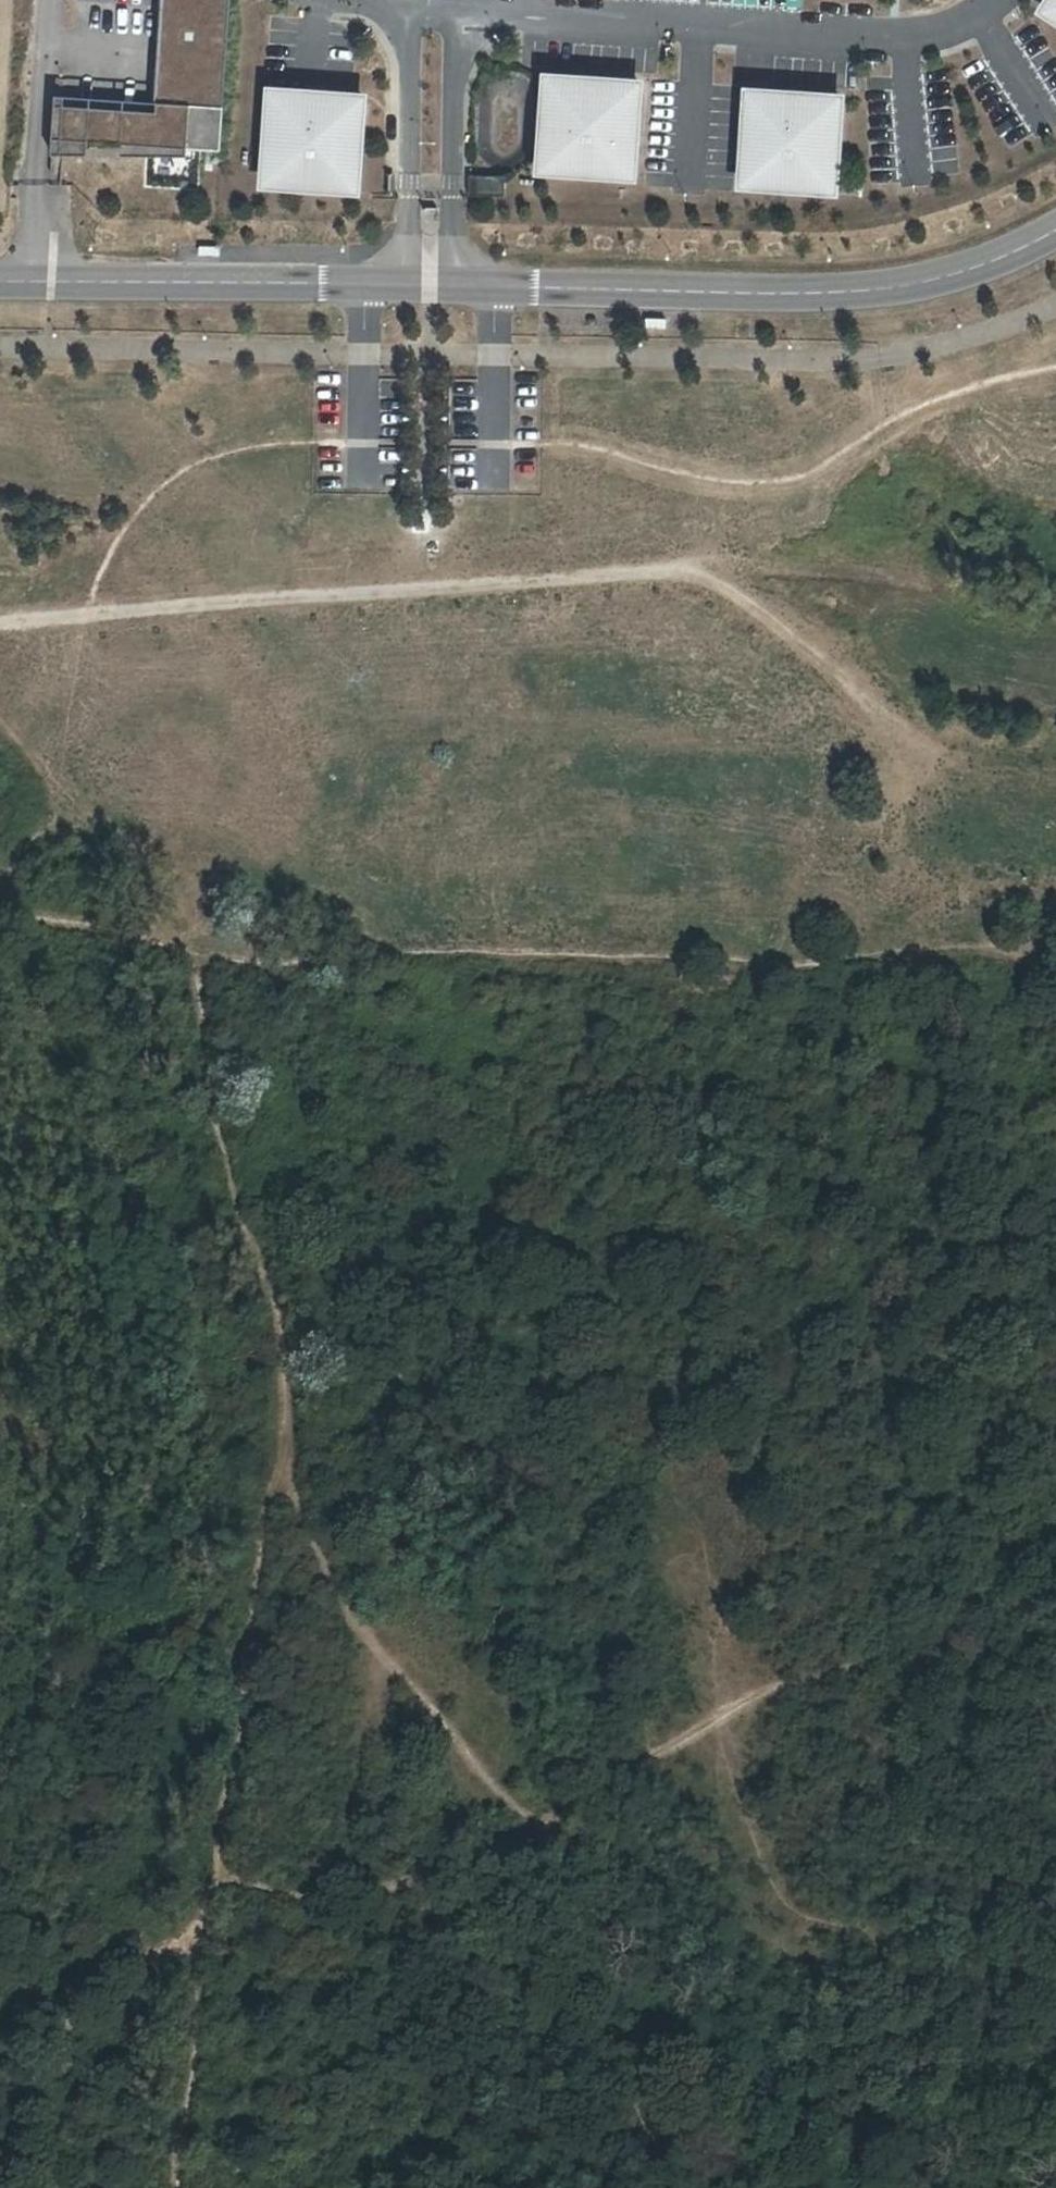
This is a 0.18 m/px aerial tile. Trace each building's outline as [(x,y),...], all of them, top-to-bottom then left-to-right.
[(159,114),(91,109),(91,117),(64,115),(62,141),(222,153),(232,0),(167,0),(159,114)] [(1042,14),(1055,23),(1055,0),(1051,0),(1042,14)] [(641,86),(549,79),(543,172),(635,178),(641,86)] [(364,100),(272,93),(266,185),(358,192),(364,100)] [(843,100),(751,93),(745,186),(837,192),(843,100)] [(91,109),(64,107),(64,115),(91,117),(91,109)]
